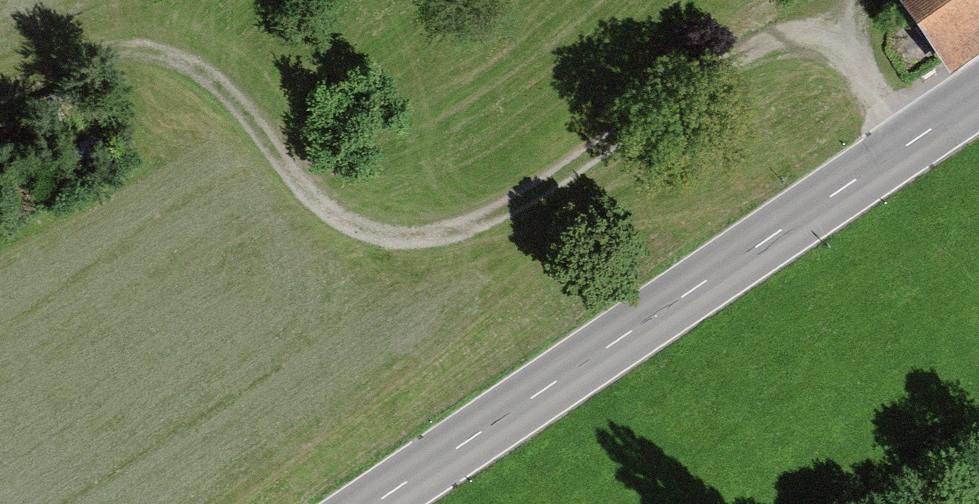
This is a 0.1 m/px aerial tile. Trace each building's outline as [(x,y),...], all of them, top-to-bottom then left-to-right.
[(953,75),(978,57),(978,0),(902,0),(953,75)]
